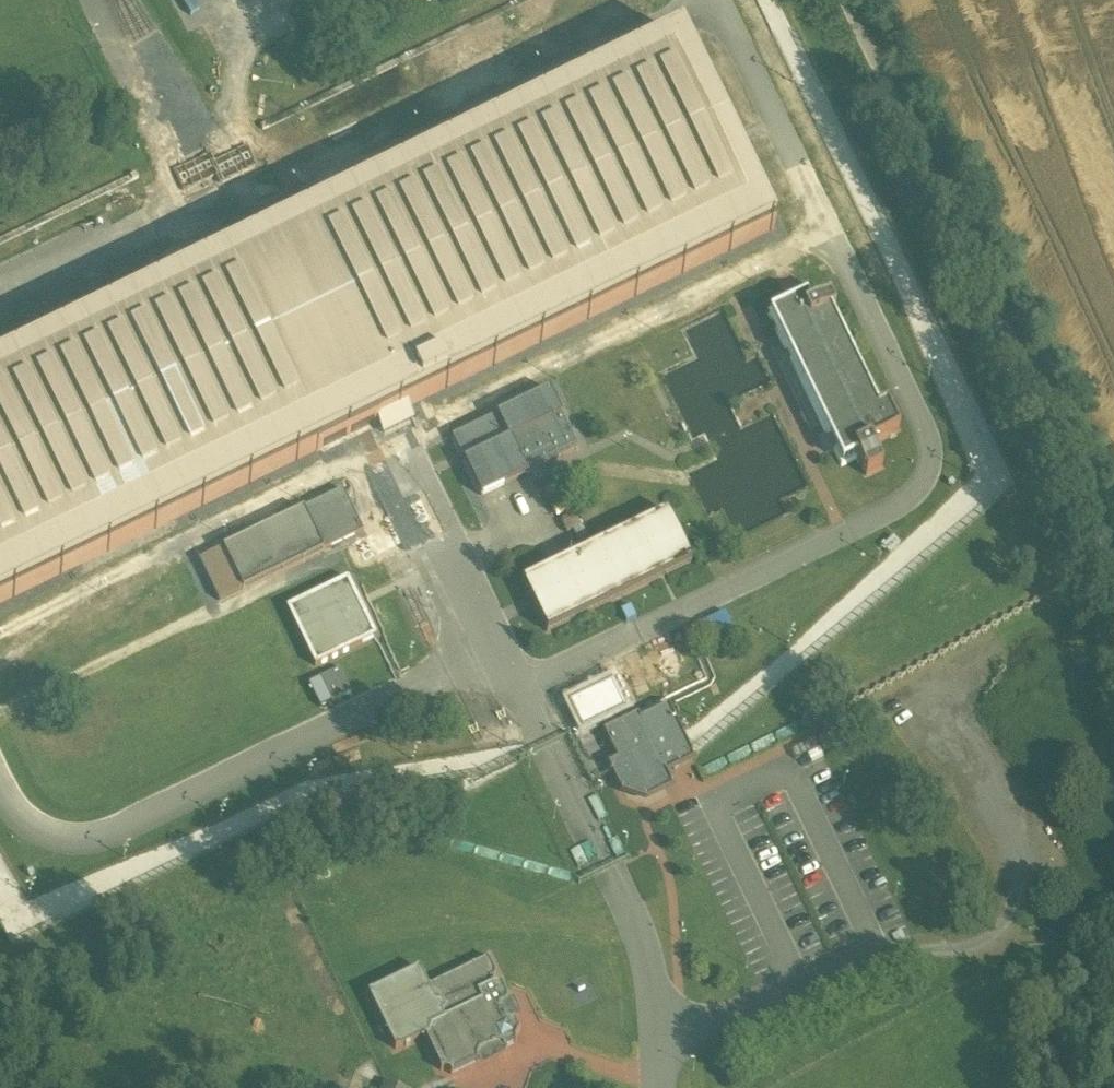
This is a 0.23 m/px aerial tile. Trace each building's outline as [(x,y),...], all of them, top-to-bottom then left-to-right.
[(164,309),(160,301),(139,311),(143,319),(0,388),(0,573),(216,468),(219,476),(240,466),(237,458),(324,416),(350,403),(483,339),(487,346),(508,336),(504,328),(745,211),(714,147),(722,143),(712,122),(704,126),(673,62),(431,179),(428,171),(407,181),(410,189),(277,254),(250,267),(164,309)] [(792,89),(783,93),(789,105),(798,101),(792,89)] [(879,408),(832,311),(835,310),(829,298),(795,314),(792,306),(772,316),(843,462),(857,456),(866,476),(883,468),(871,444),(900,430),(887,405),(879,408)] [(550,390),(453,437),(481,496),(579,449),(550,390)] [(343,490),(304,509),(324,551),(364,531),(343,490)] [(304,509),(200,560),(220,601),(324,551),(304,509)] [(668,512),(523,582),(548,632),(692,562),(668,512)] [(894,537),(884,546),(890,553),(900,544),(894,537)] [(349,576),(288,604),(316,664),(378,636),(349,576)] [(318,706),(350,692),(339,667),(307,680),(318,706)] [(668,708),(635,724),(633,719),(606,732),(623,766),(614,770),(624,789),(646,797),(665,787),(658,773),(667,769),(667,770),(692,758),(668,708)] [(489,957),(428,986),(420,968),(368,993),(396,1049),(424,1035),(441,1070),(444,1069),(450,1071),(452,1074),(479,1061),(478,1058),(480,1052),(496,1044),(503,1046),(504,1049),(517,1042),(516,1039),(518,1033),(521,1032),(514,1019),(512,1020),(506,1018),(500,1006),(507,1002),(508,997),(502,984),(497,982),(493,984),(491,980),(495,978),(496,973),(489,957)]
